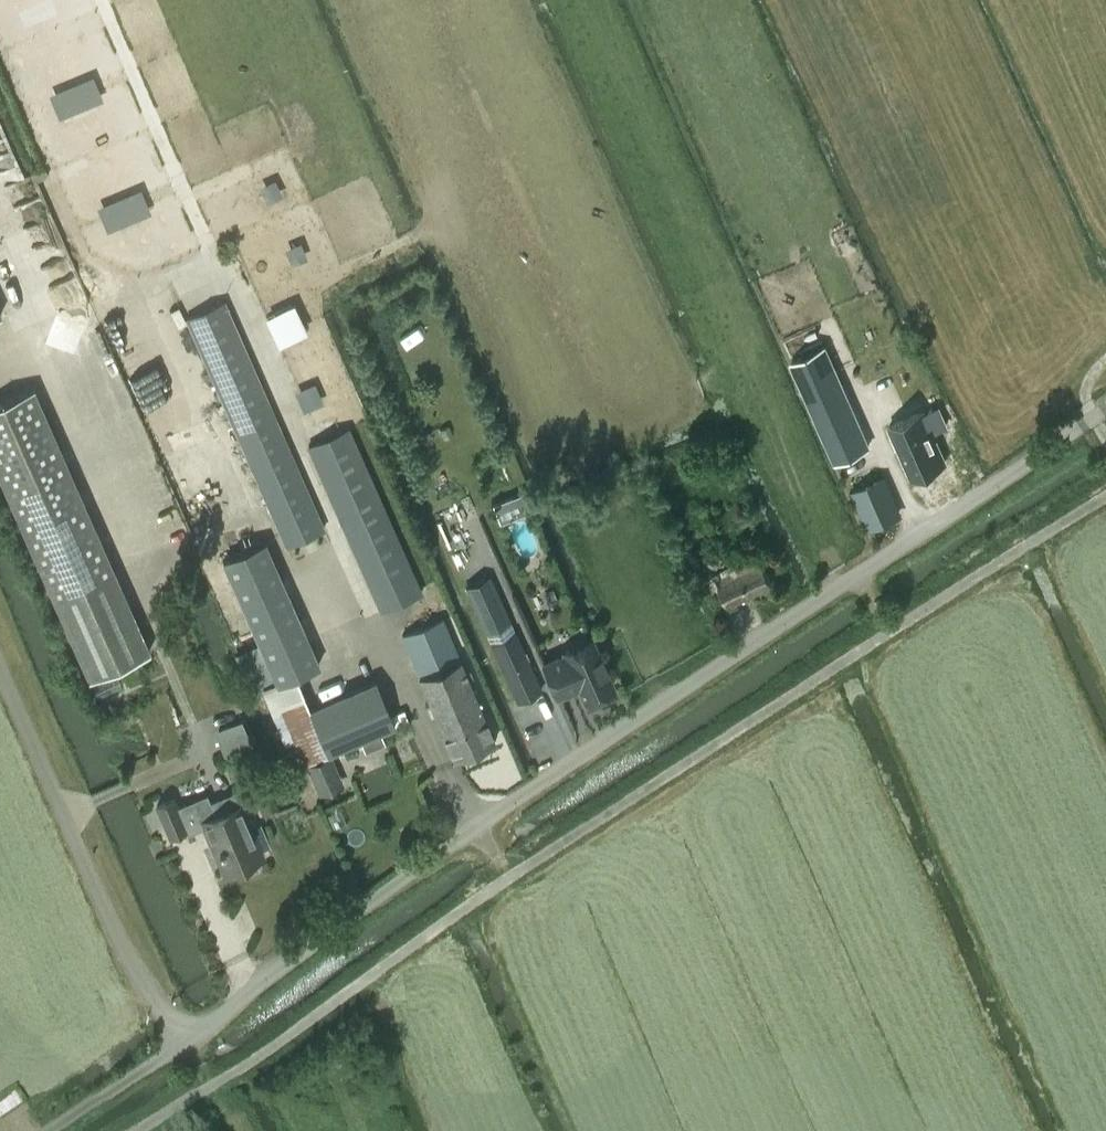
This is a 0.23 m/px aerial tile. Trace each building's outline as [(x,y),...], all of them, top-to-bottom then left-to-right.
[(185,317),(236,431),(287,545),(324,528),(223,300),(185,317)] [(824,347),(789,364),(840,468),(875,450),(824,347)] [(52,597),(88,678),(149,651),(32,388),(0,402),(0,480),(52,597)] [(937,406),(889,427),(910,476),(942,462),(928,430),(946,422),(937,406)] [(308,445),(381,609),(422,591),(349,427),(308,445)] [(429,431),(420,435),(423,441),(431,438),(429,431)] [(883,478),(855,491),(870,526),(898,513),(883,478)] [(224,560),(277,681),(318,664),(265,543),(224,560)] [(739,605),(737,601),(772,585),(758,554),(713,575),(727,605),(730,610),(739,605)] [(698,558),(689,563),(695,577),(704,572),(698,558)] [(492,576),(467,586),(488,633),(513,623),(492,576)] [(443,618),(402,635),(454,758),(495,741),(443,618)] [(492,642),(517,699),(542,688),(517,631),(492,642)] [(586,698),(612,686),(590,638),(564,649),(566,654),(544,664),(556,692),(578,682),(586,698)] [(277,681),(263,688),(296,766),(329,753),(394,725),(375,679),(310,707),(295,674),(277,681)] [(227,751),(249,741),(250,741),(240,719),(218,728),(227,751)] [(343,784),(331,753),(306,763),(319,794),(343,784)] [(248,766),(238,770),(241,778),(251,774),(248,766)] [(177,806),(174,797),(157,804),(170,835),(187,828),(205,825),(211,838),(215,837),(228,870),(263,855),(250,824),(255,821),(242,791),(210,804),(209,801),(177,806)]
